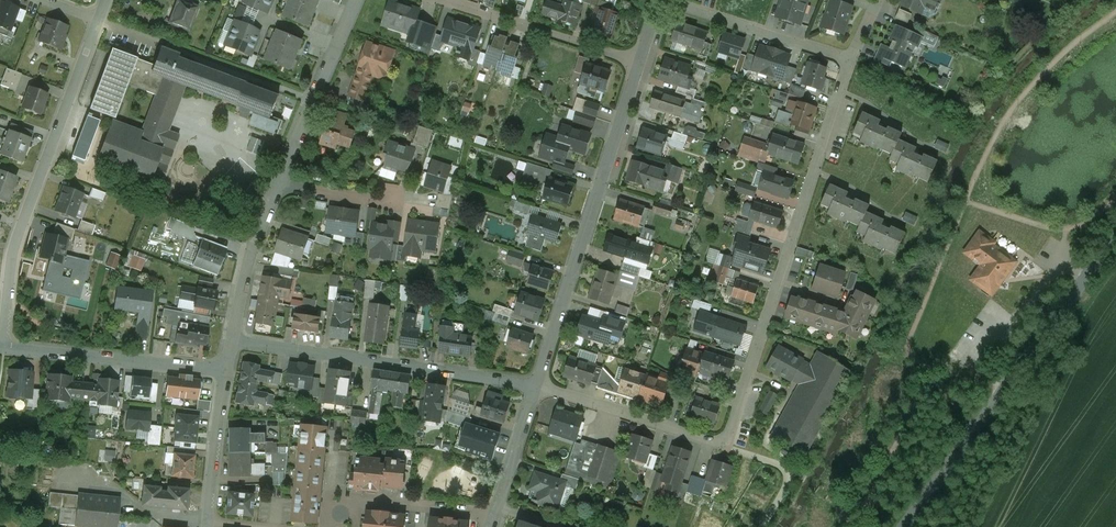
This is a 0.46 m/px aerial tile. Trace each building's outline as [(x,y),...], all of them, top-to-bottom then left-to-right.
[(270,0),(243,0),(242,3),(264,12),(267,5),(270,7),(273,1),(270,0)] [(284,17),(308,27),(319,0),(291,0),(284,17)] [(779,9),(783,10),(780,19),(800,26),(808,0),(782,0),(779,9)] [(831,0),(826,17),(823,16),(820,27),(843,35),(852,7),(835,1),(831,0)] [(899,5),(921,15),(927,2),(936,6),(935,8),(936,9),(938,10),(940,5),(939,5),(941,0),(901,0),(899,5)] [(197,8),(178,1),(170,23),(188,30),(197,8)] [(420,11),(391,1),(383,26),(412,35),(413,30),(414,31),(415,27),(420,11)] [(581,6),(565,1),(563,7),(559,19),(559,20),(575,26),(581,6)] [(601,1),(600,1),(598,7),(593,21),(597,22),(593,32),(611,37),(618,15),(609,12),(612,5),(601,1)] [(1,2),(0,5),(0,27),(4,29),(10,31),(11,30),(19,9),(1,2)] [(563,7),(546,2),(542,14),(559,19),(563,7)] [(936,6),(927,2),(921,15),(928,18),(936,15),(938,10),(936,9),(935,8),(936,6)] [(912,15),(899,9),(895,18),(908,24),(912,15)] [(67,26),(48,19),(40,42),(61,50),(64,41),(62,40),(67,26)] [(480,30),(448,19),(442,36),(440,42),(445,43),(460,48),(459,52),(457,52),(457,53),(458,54),(457,57),(468,60),(470,61),(474,49),(480,30)] [(257,30),(235,21),(229,33),(255,44),(257,38),(254,37),(257,30)] [(708,32),(677,23),(671,41),(701,51),(704,42),(705,42),(708,32)] [(895,38),(890,48),(881,44),(878,50),(887,54),(885,60),(892,63),(906,69),(916,47),(919,49),(922,42),(924,38),(911,33),(895,25),(891,36),(895,38)] [(436,34),(415,27),(414,31),(413,30),(412,35),(410,42),(423,47),(421,54),(429,57),(436,34)] [(926,32),(914,27),(911,33),(924,38),(926,32)] [(10,31),(4,29),(2,35),(12,39),(15,31),(11,30),(10,31)] [(302,41),(278,31),(266,60),(290,70),(302,41)] [(938,38),(926,32),(924,38),(922,42),(934,47),(938,38)] [(255,44),(229,33),(224,46),(246,55),(249,48),(252,50),(255,44)] [(442,36),(436,34),(429,57),(432,49),(439,52),(445,43),(440,42),(442,36)] [(745,40),(725,34),(719,52),(739,58),(745,40)] [(499,39),(493,37),(491,43),(493,43),(492,48),(489,47),(483,66),(492,69),(492,66),(497,68),(496,70),(497,71),(500,59),(503,60),(506,50),(504,49),(507,38),(500,36),(499,39)] [(519,45),(511,43),(509,48),(505,47),(508,39),(507,38),(504,49),(506,50),(503,60),(500,59),(497,71),(501,72),(501,75),(512,78),(518,59),(515,58),(516,57),(519,57),(520,52),(518,51),(519,45)] [(705,42),(704,42),(701,51),(700,55),(707,58),(712,45),(705,42)] [(394,52),(368,44),(363,60),(360,70),(359,70),(351,96),(364,101),(373,75),(381,77),(381,78),(387,75),(386,74),(394,52)] [(770,51),(760,47),(757,57),(753,70),(754,70),(768,74),(775,50),(771,49),(770,51)] [(179,135),(167,130),(184,85),(243,107),(241,111),(250,114),(255,116),(251,125),(274,134),(278,124),(270,120),(271,118),(279,97),(177,59),(178,55),(160,49),(154,66),(112,50),(90,109),(114,118),(127,85),(156,96),(142,133),(112,122),(98,158),(161,182),(179,135)] [(474,49),(470,61),(468,60),(468,65),(476,67),(481,52),(474,49)] [(780,52),(775,50),(768,74),(782,79),(783,79),(787,66),(790,57),(780,54),(780,52)] [(887,54),(878,50),(874,60),(890,67),(892,63),(885,60),(887,54)] [(757,57),(748,53),(743,69),(753,72),(754,70),(753,70),(757,57)] [(691,67),(665,59),(659,79),(677,85),(684,87),(685,86),(691,88),(692,82),(689,81),(690,80),(689,78),(687,77),(691,67)] [(708,64),(697,61),(694,67),(706,71),(708,64)] [(827,68),(809,63),(802,85),(822,91),(826,79),(823,78),(827,68)] [(610,72),(587,64),(581,84),(598,90),(604,92),(610,72)] [(787,66),(783,79),(782,79),(781,81),(792,84),(796,69),(787,66)] [(22,74),(6,69),(2,81),(17,87),(22,74)] [(544,95),(553,96),(554,84),(545,84),(544,95)] [(792,84),(788,94),(803,99),(806,89),(792,84)] [(598,90),(581,85),(581,87),(579,88),(578,91),(579,93),(595,98),(598,90)] [(691,88),(685,86),(684,87),(677,85),(675,93),(693,99),(694,99),(697,90),(691,88)] [(47,94),(30,87),(22,108),(40,115),(47,94)] [(788,94),(776,90),(771,104),(782,108),(784,101),(786,102),(788,94)] [(685,102),(655,92),(650,107),(681,117),(683,110),(685,102)] [(694,99),(693,99),(691,104),(685,102),(683,110),(693,113),(692,116),(701,119),(706,103),(694,99)] [(600,105),(587,101),(583,114),(596,118),(600,105)] [(797,104),(789,101),(786,109),(794,112),(797,104)] [(793,115),(790,124),(791,124),(809,130),(816,109),(797,103),(797,104),(794,112),(793,115)] [(693,113),(683,110),(681,117),(700,123),(701,119),(692,116),(693,113)] [(793,115),(779,110),(775,122),(790,127),(791,124),(790,124),(793,115)] [(348,116),(333,112),(329,125),(334,126),(334,124),(344,127),(348,116)] [(583,114),(577,112),(574,121),(593,127),(596,118),(583,114)] [(886,130),(878,127),(881,121),(862,113),(853,133),(862,137),(860,142),(878,151),(879,148),(892,154),(899,140),(902,134),(888,127),(886,130)] [(71,159),(84,163),(98,120),(85,116),(71,159)] [(11,124),(0,153),(0,155),(22,163),(33,132),(11,124)] [(334,126),(331,134),(325,131),(321,144),(336,149),(337,144),(350,148),(355,133),(347,131),(348,128),(344,127),(334,124),(334,126)] [(679,132),(705,139),(707,132),(681,125),(679,132)] [(433,131),(419,126),(413,144),(428,148),(433,131)] [(590,135),(563,126),(557,145),(569,149),(584,154),(590,135)] [(668,137),(643,130),(637,147),(662,155),(668,137)] [(688,136),(674,132),(671,140),(685,145),(688,136)] [(464,150),(467,140),(450,134),(446,144),(464,150)] [(805,145),(773,135),(770,146),(771,146),(768,154),(799,164),(805,145)] [(770,146),(744,137),(740,151),(766,160),(768,154),(771,146),(770,146)] [(899,140),(892,154),(889,160),(898,164),(896,170),(914,178),(915,176),(928,182),(938,161),(923,155),(922,158),(914,154),(917,149),(899,140)] [(257,151),(270,152),(270,141),(258,141),(257,151)] [(569,149),(557,145),(545,141),(540,157),(556,162),(564,164),(569,149)] [(949,146),(938,141),(935,147),(946,152),(949,146)] [(415,150),(388,142),(384,156),(386,157),(386,165),(403,171),(409,162),(412,163),(415,150)] [(766,160),(740,151),(738,156),(764,165),(766,160)] [(665,172),(633,161),(627,181),(663,192),(666,180),(663,179),(665,172)] [(564,164),(556,162),(553,169),(572,175),(575,167),(564,164)] [(451,169),(434,163),(427,186),(443,192),(451,169)] [(683,169),(668,164),(665,172),(663,179),(666,180),(667,180),(679,184),(683,169)] [(552,171),(533,165),(531,171),(550,177),(552,171)] [(0,171),(0,200),(7,203),(16,178),(0,171)] [(546,179),(525,172),(521,184),(542,190),(542,192),(544,193),(548,180),(546,180),(546,179)] [(793,182),(765,173),(760,189),(788,198),(793,182)] [(574,187),(549,180),(544,193),(543,198),(568,206),(574,187)] [(756,189),(739,183),(736,191),(754,196),(756,189)] [(854,202),(846,199),(848,193),(830,185),(821,205),(830,209),(827,214),(845,223),(846,220),(859,227),(866,213),(866,212),(869,206),(855,200),(854,202)] [(83,194),(64,187),(55,211),(74,218),(83,194)] [(106,193),(92,188),(89,197),(102,202),(106,193)] [(453,196),(438,194),(437,201),(436,201),(435,208),(450,210),(453,196)] [(531,206),(517,201),(514,210),(528,215),(531,206)] [(645,208),(620,201),(614,219),(644,228),(649,213),(644,211),(645,208)] [(784,211),(755,202),(754,205),(750,218),(749,220),(778,229),(784,211)] [(673,209),(655,203),(652,212),(670,217),(673,209)] [(747,203),(745,205),(742,213),(743,216),(750,218),(754,205),(747,203)] [(435,208),(434,208),(432,216),(449,218),(450,210),(435,208)] [(359,213),(330,209),(329,220),(326,222),(325,226),(327,229),(335,230),(334,233),(346,235),(355,236),(356,233),(359,213)] [(866,212),(866,213),(859,227),(857,232),(866,236),(863,242),(881,250),(882,248),(896,254),(905,233),(891,227),(890,230),(881,226),(884,221),(866,212)] [(917,219),(906,214),(903,220),(914,225),(917,219)] [(562,225),(533,216),(527,233),(533,235),(529,248),(541,252),(545,239),(556,243),(562,225)] [(181,222),(175,219),(171,230),(178,232),(181,222)] [(755,224),(738,219),(735,227),(739,229),(752,232),(755,224)] [(95,226),(81,221),(77,231),(91,236),(95,226)] [(439,225),(409,221),(405,247),(403,255),(408,256),(408,254),(420,256),(421,249),(435,251),(439,225)] [(195,227),(181,222),(178,232),(192,237),(195,227)] [(401,224),(387,222),(387,226),(394,227),(392,240),(399,241),(401,224)] [(75,230),(56,223),(51,236),(67,240),(67,241),(72,242),(75,230)] [(387,226),(373,224),(369,248),(373,248),(372,257),(390,260),(392,240),(394,227),(387,226)] [(653,239),(655,231),(645,228),(643,237),(653,239)] [(752,232),(739,229),(737,236),(749,240),(752,232)] [(308,239),(283,231),(276,251),(290,255),(289,256),(291,257),(301,260),(305,248),(308,240),(308,239)] [(365,234),(356,233),(355,236),(346,235),(345,243),(362,249),(365,234)] [(51,236),(46,235),(41,257),(50,259),(49,262),(51,262),(51,260),(62,263),(64,255),(67,241),(67,240),(51,236)] [(331,239),(318,235),(315,242),(329,247),(331,239)] [(630,242),(610,236),(605,251),(626,257),(626,255),(630,242)] [(1012,264),(988,247),(990,245),(979,236),(967,253),(984,265),(974,278),(992,291),(1012,264)] [(219,243),(207,239),(201,259),(221,265),(226,249),(219,246),(219,243)] [(770,251),(737,240),(734,249),(737,250),(733,264),(758,271),(759,267),(765,268),(770,251)] [(333,251),(341,253),(343,244),(336,242),(333,251)] [(644,247),(630,242),(626,255),(640,260),(644,247)] [(657,252),(664,253),(665,245),(658,244),(657,252)] [(405,247),(398,246),(396,261),(407,263),(408,256),(403,255),(405,247)] [(290,255),(276,251),(276,252),(277,252),(272,266),(280,267),(288,268),(291,257),(289,256),(290,255)] [(525,256),(510,251),(507,262),(522,266),(525,256)] [(120,256),(112,253),(107,266),(115,269),(120,256)] [(142,271),(147,260),(131,253),(126,265),(142,271)] [(731,258),(719,254),(716,265),(720,266),(728,269),(731,258)] [(51,262),(49,262),(42,291),(79,300),(89,261),(64,255),(62,263),(51,260),(51,262)] [(715,265),(707,262),(704,270),(712,273),(713,268),(718,270),(720,266),(716,265),(715,265)] [(641,268),(623,263),(620,271),(638,277),(641,268)] [(528,264),(527,265),(525,264),(523,271),(524,274),(530,276),(533,266),(528,264)] [(554,272),(533,266),(530,276),(527,284),(548,291),(554,272)] [(718,270),(714,282),(722,285),(723,285),(725,278),(728,269),(720,266),(718,270)] [(821,266),(817,278),(817,280),(817,282),(815,290),(825,293),(833,270),(821,266)] [(288,268),(280,267),(279,275),(292,277),(294,269),(288,268)] [(718,270),(713,268),(712,273),(709,281),(714,282),(718,270)] [(735,271),(728,269),(725,278),(732,280),(732,279),(735,271)] [(598,270),(589,298),(608,304),(615,283),(617,276),(598,270)] [(845,274),(833,270),(825,293),(836,297),(839,289),(840,288),(841,286),(845,274)] [(620,271),(618,271),(617,276),(615,283),(635,289),(638,277),(620,271)] [(292,277),(279,275),(274,274),(273,279),(282,281),(291,282),(292,277)] [(339,276),(331,275),(330,287),(338,288),(339,276)] [(273,279),(264,277),(259,300),(278,303),(279,296),(282,281),(273,279)] [(732,280),(725,278),(723,285),(722,285),(721,288),(727,290),(725,295),(732,297),(737,281),(732,279),(732,280)] [(375,281),(366,280),(364,300),(374,301),(375,289),(374,289),(375,281)] [(759,287),(737,280),(737,281),(732,297),(736,298),(734,305),(745,308),(747,302),(753,304),(759,287)] [(291,282),(282,281),(279,296),(288,298),(291,282)] [(409,287),(401,286),(399,301),(407,302),(409,287)] [(198,290),(183,287),(181,298),(196,301),(198,290)] [(152,293),(117,288),(115,308),(139,312),(135,337),(146,339),(152,293)] [(216,292),(198,289),(198,290),(196,301),(195,307),(208,309),(213,310),(216,292)] [(825,307),(799,299),(799,301),(792,299),(786,317),(837,333),(838,329),(856,339),(875,301),(858,292),(854,299),(852,298),(848,308),(845,314),(838,312),(838,313),(825,308),(825,307)] [(545,301),(521,293),(515,314),(538,321),(545,301)] [(278,303),(259,300),(255,323),(273,326),(275,316),(278,303)] [(315,304),(292,300),(291,306),(314,310),(315,304)] [(346,303),(336,302),(334,319),(344,320),(346,303)] [(389,307),(371,305),(368,324),(365,342),(384,344),(389,307)] [(513,310),(495,305),(493,312),(496,313),(510,318),(513,310)] [(629,308),(617,305),(615,313),(627,316),(629,308)] [(208,309),(195,307),(193,315),(207,317),(208,309)] [(193,315),(164,309),(162,316),(167,317),(165,324),(179,327),(179,326),(189,328),(189,325),(208,328),(210,318),(207,317),(193,315)] [(700,311),(694,331),(714,338),(720,317),(700,311)] [(626,318),(607,312),(603,323),(610,325),(608,331),(614,333),(616,325),(623,327),(626,318)] [(406,313),(405,313),(403,329),(400,347),(418,349),(420,331),(415,331),(417,315),(416,315),(406,313)] [(510,318),(496,313),(493,321),(508,326),(510,318)] [(321,318),(295,314),(293,330),(319,333),(321,318)] [(603,323),(583,317),(578,334),(604,343),(608,331),(610,325),(603,323)] [(720,317),(714,338),(741,346),(747,326),(720,317)] [(334,319),(333,319),(330,337),(349,339),(351,321),(344,320),(334,319)] [(484,321),(477,320),(476,331),(483,332),(484,321)] [(465,325),(453,323),(452,328),(453,328),(452,335),(463,337),(465,325)] [(208,328),(189,325),(189,328),(186,345),(195,347),(195,344),(205,345),(205,344),(207,344),(208,338),(206,338),(208,328)] [(189,328),(179,326),(179,327),(176,343),(186,345),(189,328)] [(452,328),(442,327),(439,352),(449,353),(451,335),(452,335),(453,328),(452,328)] [(533,337),(512,330),(507,347),(528,354),(533,337)] [(452,335),(451,335),(449,353),(449,354),(470,357),(473,338),(452,335)] [(811,366),(778,348),(768,366),(801,384),(811,366)] [(579,357),(597,363),(600,355),(581,349),(579,357)] [(704,355),(687,350),(680,371),(697,377),(699,369),(704,355)] [(734,362),(705,353),(704,355),(699,369),(712,373),(711,376),(718,379),(719,375),(729,379),(734,362)] [(801,384),(771,439),(803,457),(850,372),(836,364),(837,363),(818,353),(811,366),(801,384)] [(596,366),(570,358),(564,376),(590,384),(596,366)] [(260,366),(243,362),(239,383),(256,386),(257,381),(273,384),(275,373),(259,370),(260,366)] [(300,365),(291,364),(288,382),(297,383),(296,387),(311,389),(313,378),(315,367),(307,366),(307,365),(300,364),(300,365)] [(603,368),(596,366),(590,384),(597,387),(603,368)] [(340,371),(329,369),(326,389),(324,404),(325,404),(335,405),(340,371)] [(391,373),(374,370),(371,388),(383,390),(389,391),(391,373)] [(638,399),(645,377),(623,370),(616,391),(638,399)] [(32,373),(10,371),(9,380),(8,388),(9,388),(8,393),(15,394),(15,397),(27,398),(31,398),(32,390),(33,378),(32,378),(32,373)] [(351,373),(340,371),(335,405),(346,407),(348,392),(351,373)] [(282,374),(275,373),(273,384),(279,385),(280,382),(282,374)] [(411,376),(391,373),(389,391),(394,392),(404,393),(408,394),(411,376)] [(674,377),(661,373),(659,379),(661,380),(660,382),(668,384),(668,385),(671,386),(674,377)] [(71,377),(48,375),(45,400),(57,401),(68,403),(69,397),(89,399),(91,385),(71,383),(71,377)] [(192,376),(185,375),(185,376),(179,375),(179,378),(167,377),(165,397),(197,400),(198,389),(199,389),(201,388),(201,384),(200,382),(199,382),(199,380),(191,379),(192,376)] [(659,379),(646,375),(645,377),(638,399),(661,406),(668,385),(668,384),(660,382),(661,380),(659,379)] [(151,379),(132,376),(130,393),(135,394),(135,397),(144,398),(144,395),(150,395),(151,379)] [(98,380),(98,385),(91,385),(89,399),(89,402),(89,406),(90,406),(90,400),(98,401),(98,405),(112,406),(115,407),(116,397),(118,382),(113,381),(110,377),(106,381),(98,380)] [(320,379),(313,378),(311,389),(310,396),(318,398),(319,388),(320,379)] [(256,386),(239,383),(235,403),(252,407),(253,403),(255,392),(256,386)] [(445,388),(429,385),(427,402),(426,407),(441,410),(445,388)] [(326,389),(319,388),(318,398),(318,404),(325,405),(325,404),(324,404),(326,389)] [(383,390),(373,389),(369,413),(379,415),(383,390)] [(41,390),(32,390),(31,398),(27,398),(26,409),(39,410),(41,390)] [(772,390),(761,411),(769,415),(780,395),(772,390)] [(269,394),(255,392),(253,403),(267,405),(269,395),(269,394)] [(355,393),(348,392),(346,407),(345,410),(352,411),(355,393)] [(404,393),(394,392),(392,407),(402,408),(404,393)] [(503,397),(488,392),(483,409),(481,416),(504,423),(510,404),(502,401),(503,397)] [(123,398),(116,397),(115,407),(112,406),(111,412),(121,413),(123,398)] [(474,406),(450,398),(448,411),(470,418),(474,406)] [(720,406),(697,398),(691,416),(714,424),(720,406)] [(420,401),(412,400),(410,415),(418,416),(420,401)] [(68,403),(57,401),(56,411),(67,412),(68,403)] [(427,402),(420,401),(418,416),(425,418),(426,407),(427,402)] [(441,410),(426,407),(425,418),(424,420),(439,422),(441,410)] [(483,409),(477,407),(475,413),(481,416),(483,409)] [(959,416),(947,407),(942,413),(955,422),(959,416)] [(184,409),(183,416),(198,418),(198,419),(202,419),(203,411),(184,409)] [(583,419),(556,410),(550,430),(577,438),(583,419)] [(367,413),(352,411),(351,423),(365,425),(367,413)] [(470,418),(448,411),(446,422),(455,425),(456,422),(466,425),(469,426),(469,425),(472,418),(470,418)] [(150,414),(128,412),(126,429),(148,431),(149,425),(150,414)] [(176,415),(175,428),(197,430),(198,419),(198,418),(183,416),(176,415)] [(162,427),(149,425),(148,431),(147,445),(160,446),(162,427)] [(500,435),(469,425),(469,426),(466,425),(458,449),(492,460),(500,435)] [(326,428),(303,426),(300,450),(324,453),(326,428)] [(175,428),(173,441),(195,443),(197,430),(175,428)] [(249,429),(230,429),(230,453),(250,453),(250,443),(249,434),(249,429)] [(263,434),(249,434),(250,443),(263,443),(263,442),(263,435),(263,434)] [(633,435),(626,458),(645,463),(652,441),(633,435)] [(581,444),(575,442),(567,469),(589,476),(599,445),(582,440),(581,444)] [(621,453),(599,445),(589,476),(589,477),(611,484),(621,453)] [(194,450),(168,447),(167,453),(174,454),(193,456),(194,450)] [(691,453),(673,447),(662,481),(668,483),(666,489),(678,492),(691,453)] [(105,460),(117,461),(117,450),(106,450),(105,460)] [(324,453),(300,450),(300,451),(301,451),(300,460),(299,460),(298,469),(322,471),(321,471),(322,465),(323,465),(324,453)] [(167,453),(166,453),(165,464),(166,464),(164,475),(172,476),(174,454),(167,453)] [(250,453),(230,453),(230,476),(250,476),(250,475),(250,465),(250,453)] [(280,454),(281,467),(273,467),(273,473),(286,473),(288,453),(280,454)] [(193,456),(174,454),(172,476),(192,478),(194,457),(193,456)] [(386,460),(385,464),(381,463),(381,461),(357,458),(356,465),(360,465),(359,470),(357,470),(356,476),(352,475),(350,488),(380,492),(380,486),(403,489),(405,466),(401,465),(401,461),(386,460)] [(732,466),(713,460),(706,481),(725,487),(732,466)] [(265,465),(250,465),(250,475),(265,475),(265,465)] [(322,471),(298,469),(298,470),(299,470),(298,478),(297,478),(296,487),(320,490),(320,489),(320,484),(321,484),(322,471)] [(589,476),(567,469),(565,475),(579,480),(609,489),(611,484),(589,477),(589,476)] [(560,481),(536,473),(531,489),(540,492),(537,501),(532,499),(532,501),(557,510),(564,486),(565,483),(560,481)] [(565,475),(563,474),(560,481),(565,483),(564,486),(576,490),(579,480),(565,475)] [(188,485),(160,482),(159,488),(168,489),(168,488),(188,490),(188,485)] [(159,488),(144,487),(142,502),(151,503),(151,507),(166,508),(167,500),(158,499),(159,488)] [(320,490),(296,487),(296,488),(297,488),(296,496),(295,496),(294,513),(294,520),(293,520),(293,522),(311,523),(317,523),(320,490)] [(188,490),(168,488),(168,489),(167,500),(166,508),(186,510),(186,508),(187,508),(189,507),(189,503),(188,501),(187,501),(188,490)] [(78,496),(50,493),(49,507),(61,508),(76,510),(78,496)] [(254,495),(227,493),(225,514),(251,517),(254,495)] [(120,500),(78,496),(76,510),(118,515),(120,500)] [(76,510),(61,508),(59,524),(74,526),(76,510)] [(76,510),(74,526),(84,526),(117,526),(118,515),(76,510)] [(375,512),(374,513),(368,512),(366,522),(365,522),(365,526),(404,526),(405,526),(403,526),(404,516),(389,514),(389,513),(375,512)] [(430,519),(430,526),(467,526),(468,523),(453,521),(453,519),(445,518),(445,520),(430,519)]
